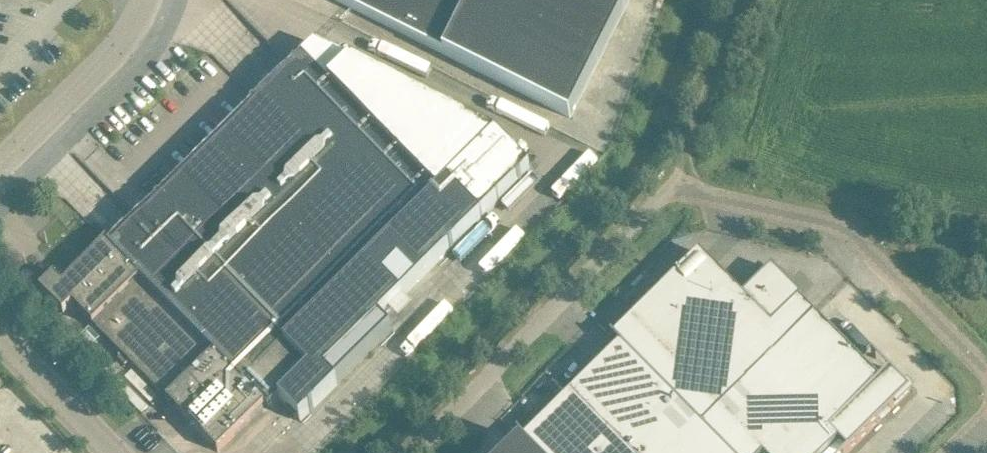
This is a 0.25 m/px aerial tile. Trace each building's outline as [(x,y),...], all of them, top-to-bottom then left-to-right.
[(571,118),(630,0),(335,0),(571,118)] [(334,53),(316,43),(303,57),(297,62),(296,61),(295,63),(293,65),(294,66),(111,246),(107,242),(70,279),(64,273),(58,279),(55,276),(40,290),(64,314),(73,305),(95,327),(218,452),(267,404),(270,407),(279,399),(300,421),(309,411),(310,412),(312,411),(314,409),(313,408),(337,384),(391,331),(380,319),(387,311),(401,298),(450,250),(451,251),(452,249),(454,247),(453,246),(518,183),(519,183),(521,182),(522,180),(521,179),(530,170),(528,168),(529,167),(527,165),(525,164),(524,165),(495,135),(454,114),(455,113),(453,112),(451,111),(450,112),(396,84),(397,83),(395,82),(393,81),(392,82),(338,55),(339,54),(337,52),(335,52),(334,53)] [(703,428),(816,316),(801,301),(802,299),(773,269),(744,298),(700,253),(615,337),(613,335),(612,335),(703,428)] [(887,370),(890,372),(880,381),(816,316),(703,428),(728,452),(828,452),(839,442),(848,451),(846,452),(849,452),(911,392),(888,368),(887,370)] [(703,428),(612,335),(611,337),(620,346),(591,376),(572,394),(629,452),(728,452),(703,428)] [(572,394),(522,442),(520,440),(519,441),(531,452),(629,452),(572,394)] [(519,441),(518,442),(521,444),(511,452),(531,452),(519,441)]
